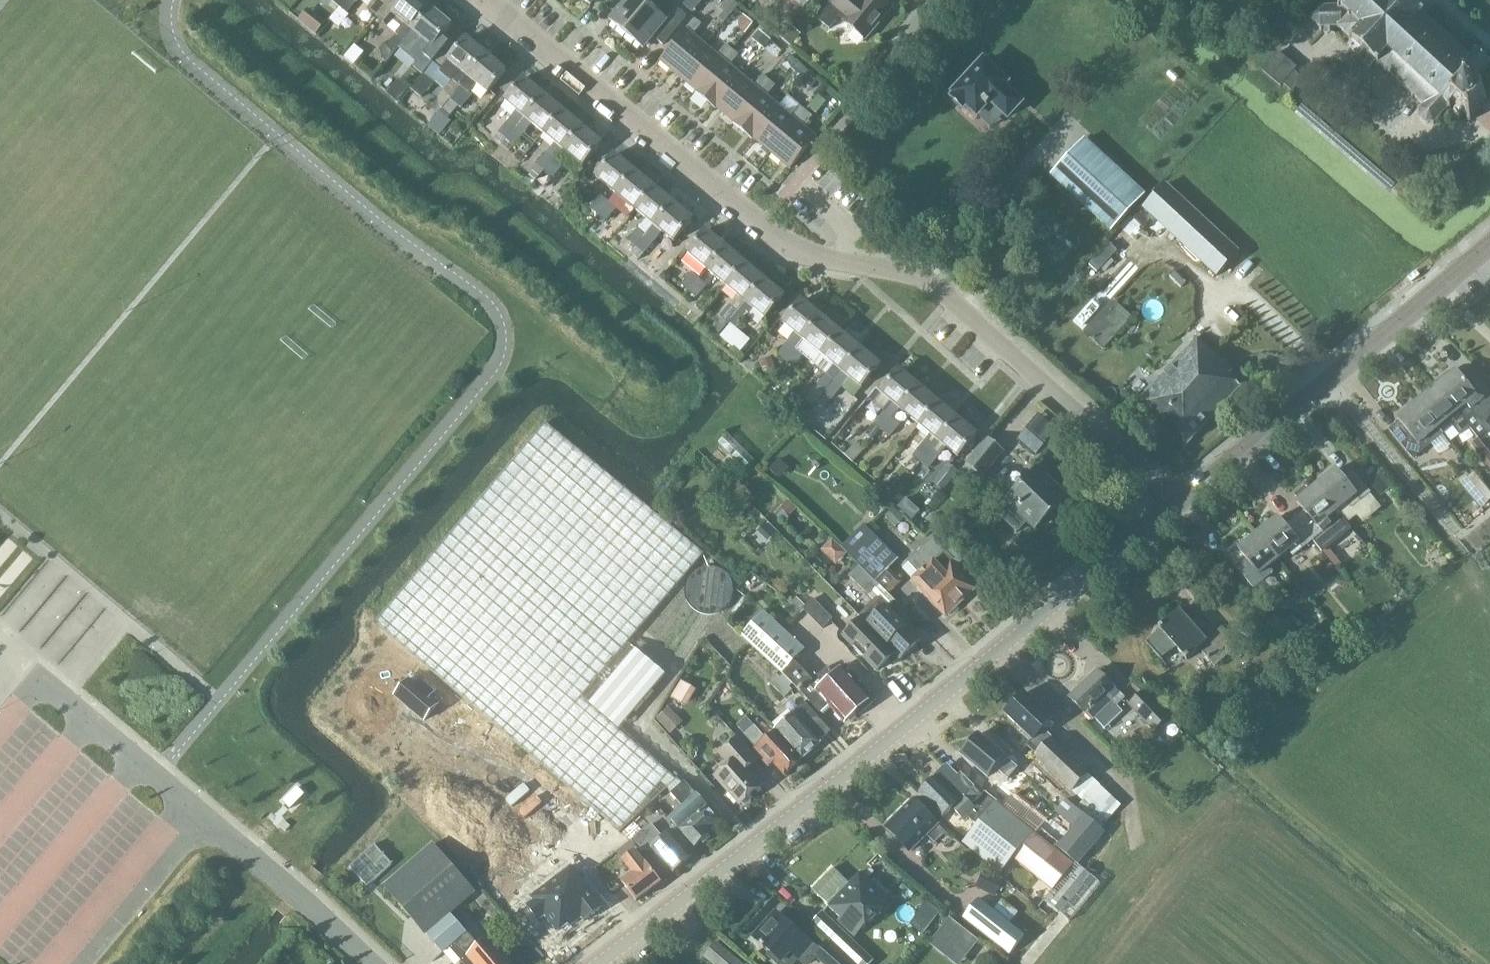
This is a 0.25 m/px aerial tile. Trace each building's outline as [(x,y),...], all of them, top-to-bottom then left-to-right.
[(330,13),(315,0),(311,0),(302,10),(319,25),(330,13)] [(340,6),(349,13),(358,2),(358,3),(361,0),(345,0),(340,6)] [(377,3),(370,12),(377,18),(392,0),(374,0),(377,3)] [(431,10),(423,3),(424,2),(424,0),(406,0),(401,6),(394,0),(392,0),(377,18),(386,25),(393,16),(404,25),(383,52),(384,60),(379,65),(383,68),(395,54),(399,49),(412,32),(431,10)] [(656,0),(627,0),(610,20),(628,35),(656,0)] [(628,35),(644,49),(654,37),(664,45),(687,17),(667,0),(656,0),(628,35)] [(880,0),(864,0),(863,2),(860,0),(834,0),(830,5),(819,19),(830,29),(839,17),(867,40),(892,9),(880,0)] [(1477,49),(1475,49),(1476,53),(1471,58),(1461,50),(1463,48),(1461,46),(1459,48),(1449,39),(1451,37),(1449,35),(1447,37),(1437,27),(1439,25),(1437,24),(1435,26),(1418,10),(1423,5),(1418,0),(1341,0),(1342,8),(1324,10),(1320,6),(1318,8),(1319,11),(1313,17),(1309,17),(1310,21),(1313,21),(1318,26),(1319,31),(1321,30),(1321,28),(1324,28),(1325,36),(1335,35),(1335,28),(1337,28),(1338,31),(1342,31),(1354,43),(1349,48),(1372,70),(1378,64),(1390,75),(1388,77),(1390,79),(1392,77),(1401,85),(1399,88),(1402,90),(1404,88),(1413,96),(1411,98),(1414,101),(1416,98),(1426,107),(1421,112),(1422,121),(1427,126),(1434,126),(1440,120),(1441,121),(1442,120),(1440,119),(1449,110),(1459,120),(1464,115),(1469,120),(1469,122),(1472,122),(1472,118),(1478,112),(1479,111),(1484,105),(1489,105),(1489,102),(1487,102),(1480,96),(1485,92),(1474,82),(1482,73),(1484,75),(1486,73),(1484,71),(1489,65),(1489,63),(1489,64),(1478,53),(1477,49)] [(412,32),(399,49),(416,63),(412,68),(422,76),(426,71),(433,63),(452,40),(444,34),(451,26),(450,25),(451,23),(451,20),(444,14),(440,14),(439,16),(431,10),(412,32)] [(680,77),(706,46),(693,35),(702,25),(696,20),(687,30),(661,61),(680,77)] [(359,56),(369,42),(358,34),(348,48),(359,56)] [(468,78),(487,55),(467,39),(460,47),(452,40),(433,63),(426,71),(447,87),(440,96),(440,105),(438,108),(441,110),(467,78),(468,78)] [(698,92),(733,50),(727,45),(718,56),(706,46),(680,77),(698,92)] [(716,108),(743,76),(730,66),(739,55),(733,50),(698,92),(697,93),(716,108)] [(1277,53),(1262,70),(1279,86),(1282,83),(1293,92),(1303,80),(1293,71),(1295,68),(1277,53)] [(441,110),(438,113),(447,120),(458,107),(461,110),(472,96),(470,94),(477,86),(487,94),(506,71),(487,55),(468,78),(467,78),(441,110)] [(809,85),(822,67),(811,60),(798,78),(809,85)] [(984,62),(981,65),(978,62),(968,74),(971,76),(954,94),(956,96),(953,99),(964,109),(967,105),(978,116),(986,107),(988,108),(991,105),(989,104),(991,102),(1009,118),(1022,104),(1004,87),(1008,83),(984,62)] [(735,123),(770,81),(764,76),(755,86),(743,76),(716,108),(735,123)] [(507,139),(525,118),(543,95),(524,79),(505,102),(517,112),(495,138),(502,145),(507,139)] [(753,139),(753,138),(779,107),(767,97),(776,86),(770,81),(735,123),(734,124),(753,139)] [(515,146),(533,125),(544,134),(563,111),(543,95),(525,118),(507,139),(515,146)] [(772,154),(807,112),(801,106),(792,117),(779,107),(753,138),(772,154)] [(564,150),(583,127),(563,111),(544,134),(556,144),(530,174),(537,180),(545,171),(545,172),(557,158),(564,150)] [(807,112),(772,154),(791,169),(817,138),(804,127),(813,117),(807,112)] [(583,127),(564,150),(583,166),(602,143),(583,127)] [(1146,195),(1074,128),(1040,164),(1113,231),(1146,195)] [(616,194),(634,171),(615,155),(596,178),(616,194)] [(557,158),(545,172),(554,179),(565,165),(557,158)] [(635,210),(654,187),(634,171),(616,194),(635,210)] [(1166,186),(1144,210),(1218,277),(1240,254),(1166,186)] [(633,252),(655,226),(674,203),(654,187),(635,210),(647,219),(626,246),(633,252)] [(593,224),(600,216),(610,204),(601,196),(584,216),(593,224)] [(640,261),(664,233),(675,242),(693,218),(674,203),(655,226),(633,252),(632,253),(640,261)] [(617,209),(610,204),(600,216),(607,221),(617,209)] [(888,233),(880,226),(874,234),(882,241),(888,233)] [(708,270),(726,247),(707,232),(688,254),(708,270)] [(698,298),(716,277),(727,286),(746,263),(726,247),(708,270),(700,279),(690,292),(698,298)] [(1174,277),(1174,257),(1148,258),(1148,278),(1174,277)] [(728,324),(765,279),(746,263),(727,286),(739,296),(713,327),(723,336),(731,326),(728,324)] [(682,285),(690,292),(700,279),(693,273),(682,285)] [(737,330),(755,309),(766,318),(784,295),(765,279),(728,324),(731,326),(733,328),(737,330)] [(804,340),(823,317),(803,301),(784,323),(796,333),(779,354),(788,361),(797,349),(804,340)] [(823,356),(842,333),(823,317),(804,340),(823,356)] [(750,342),(737,330),(733,328),(725,338),(742,352),(750,342)] [(817,387),(807,399),(815,406),(826,394),(843,373),(854,360),(862,350),(842,333),(823,356),(834,365),(817,387)] [(1233,373),(1218,360),(1198,341),(1181,360),(1140,405),(1187,448),(1241,388),(1230,377),(1233,373)] [(804,355),(797,349),(788,361),(795,367),(804,355)] [(833,400),(850,379),(863,389),(882,366),(862,350),(843,373),(826,394),(833,400)] [(758,363),(763,377),(776,373),(771,359),(758,363)] [(885,413),(867,435),(873,440),(877,436),(901,409),(919,387),(899,371),(881,393),(893,403),(885,413)] [(1437,388),(1471,429),(1479,438),(1489,429),(1482,420),(1489,413),(1489,393),(1473,373),(1467,379),(1464,375),(1463,375),(1461,373),(1459,372),(1458,372),(1456,371),(1454,371),(1452,372),(1450,373),(1448,374),(1441,379),(1443,382),(1437,388)] [(1462,436),(1471,429),(1437,388),(1434,384),(1423,392),(1426,396),(1418,403),(1444,434),(1454,426),(1462,436)] [(908,416),(921,426),(938,404),(919,387),(901,409),(877,436),(886,444),(908,416)] [(1400,422),(1391,430),(1414,459),(1434,443),(1444,434),(1418,403),(1398,419),(1400,422)] [(958,420),(938,404),(921,426),(931,435),(913,456),(922,464),(958,420)] [(978,436),(958,420),(922,464),(929,470),(947,448),(960,458),(978,436)] [(620,832),(621,832),(668,788),(673,793),(684,783),(621,730),(667,676),(629,643),(705,554),(546,423),(375,623),(620,832)] [(819,427),(814,433),(825,442),(830,436),(819,427)] [(988,440),(968,463),(962,471),(972,480),(979,473),(981,475),(1002,451),(988,440)] [(851,464),(863,452),(856,444),(843,457),(851,464)] [(944,491),(959,472),(949,464),(934,483),(944,491)] [(1066,498),(1038,470),(1007,502),(1007,503),(996,514),(1016,534),(1028,523),(1035,530),(1066,498)] [(1316,487),(1338,512),(1348,504),(1352,509),(1372,494),(1354,472),(1344,480),(1336,471),(1316,487)] [(1480,509),(1489,501),(1489,496),(1472,474),(1459,485),(1480,509)] [(1305,512),(1295,520),(1313,542),(1322,553),(1351,529),(1338,512),(1316,487),(1309,493),(1305,488),(1296,496),(1299,501),(1297,502),(1305,512)] [(1313,542),(1295,520),(1286,527),(1278,518),(1259,534),(1280,559),(1289,552),(1294,557),(1313,542)] [(1475,520),(1467,528),(1478,541),(1487,533),(1475,520)] [(842,547),(859,566),(876,583),(899,561),(865,526),(842,547)] [(1269,568),(1280,559),(1259,534),(1239,550),(1247,559),(1237,567),(1254,589),(1273,574),(1269,568)] [(976,589),(957,568),(963,562),(938,535),(931,542),(942,554),(933,563),(949,580),(942,586),(959,605),(976,589)] [(942,554),(931,542),(909,563),(920,575),(913,582),(946,617),(959,605),(942,586),(949,580),(933,563),(942,554)] [(15,567),(0,552),(0,582),(15,567)] [(746,572),(760,583),(769,573),(755,561),(746,572)] [(736,594),(737,589),(735,580),(733,576),(730,573),(727,570),(723,567),(718,566),(715,565),(710,565),(705,566),(701,568),(697,571),(694,575),(691,580),(690,583),(689,588),(690,594),(691,598),(693,602),(696,606),(703,610),(706,612),(712,613),(716,613),(721,612),(725,610),(729,606),(733,602),(735,598),(736,594)] [(878,586),(876,583),(859,566),(849,576),(868,596),(878,586)] [(823,630),(834,620),(814,599),(804,609),(823,630)] [(863,619),(896,653),(902,659),(920,641),(878,599),(860,616),(863,619)] [(1216,667),(1240,646),(1223,627),(1207,642),(1180,611),(1160,629),(1161,631),(1147,644),(1160,659),(1176,647),(1187,660),(1200,649),(1216,667)] [(741,636),(750,645),(784,675),(793,685),(794,685),(809,701),(820,714),(830,705),(845,722),(857,711),(860,715),(877,700),(874,696),(846,665),(835,675),(828,667),(813,680),(796,663),(805,654),(761,614),(741,636)] [(878,672),(896,653),(863,619),(844,637),(878,672)] [(18,671),(0,653),(0,672),(9,681),(18,671)] [(674,689),(691,696),(699,676),(682,669),(674,689)] [(1099,671),(1070,698),(1093,722),(1095,719),(1105,729),(1122,713),(1116,707),(1125,699),(1099,671)] [(778,676),(770,683),(785,699),(793,691),(790,688),(794,685),(793,685),(784,675),(781,679),(778,676)] [(395,696),(424,721),(439,704),(432,698),(436,694),(420,681),(416,685),(409,679),(395,696)] [(1145,691),(1130,706),(1155,732),(1170,717),(1145,691)] [(1025,693),(1005,714),(1033,740),(1027,746),(1037,754),(1035,756),(1073,792),(1074,791),(1084,800),(1107,822),(1122,806),(1088,775),(1089,775),(1051,740),(1053,738),(1044,729),(1053,720),(1042,709),(1037,705),(1025,693)] [(775,731),(802,761),(822,743),(820,742),(831,732),(806,703),(775,731)] [(670,710),(658,721),(668,733),(680,722),(670,710)] [(802,761),(775,731),(764,740),(746,720),(738,727),(746,736),(757,748),(754,750),(770,767),(774,763),(785,776),(802,761)] [(979,735),(962,755),(988,777),(996,768),(1009,779),(1018,768),(1005,757),(979,735)] [(740,805),(763,785),(748,768),(758,760),(739,739),(721,755),(730,766),(716,778),(740,805)] [(922,792),(920,794),(943,818),(953,809),(964,820),(967,817),(978,826),(963,844),(1001,874),(1013,859),(1053,891),(1045,901),(1059,913),(1091,874),(1079,864),(1078,865),(1076,864),(1075,865),(1034,833),(989,797),(981,808),(979,806),(975,802),(983,795),(962,775),(959,778),(948,767),(935,779),(929,785),(926,785),(922,788),(922,792)] [(709,832),(721,821),(698,794),(696,795),(685,782),(672,794),(683,806),(669,818),(695,848),(711,834),(709,832)] [(291,809),(305,795),(297,787),(283,802),(285,804),(290,808),(291,809)] [(514,817),(530,834),(557,809),(541,792),(514,817)] [(1015,794),(1005,808),(1057,848),(1069,833),(1051,819),(1049,821),(1015,794)] [(914,800),(886,828),(909,852),(925,836),(933,845),(945,834),(936,825),(938,824),(914,800)] [(1067,800),(1056,813),(1075,828),(1058,848),(1076,864),(1078,865),(1079,864),(1105,832),(1103,830),(1101,829),(1077,808),(1067,800)] [(532,833),(551,860),(588,834),(575,815),(562,825),(556,816),(532,833)] [(456,848),(517,905),(547,874),(487,816),(456,848)] [(633,841),(643,852),(647,849),(649,851),(652,849),(674,874),(692,857),(670,832),(663,838),(651,825),(633,841)] [(392,854),(379,834),(355,849),(367,869),(392,854)] [(490,941),(481,949),(451,915),(475,894),(433,845),(385,887),(443,954),(450,948),(464,963),(510,963),(490,941)] [(645,865),(637,855),(636,853),(624,861),(634,874),(622,882),(637,902),(662,883),(647,863),(645,865)] [(533,901),(527,906),(539,922),(546,917),(558,934),(570,926),(571,928),(582,920),(584,923),(604,908),(573,866),(530,897),(533,901)] [(855,937),(890,901),(861,873),(850,883),(834,868),(812,891),(841,919),(839,921),(855,937)] [(979,899),(964,918),(1010,955),(1026,936),(979,899)] [(813,923),(856,963),(871,963),(874,961),(823,912),(813,923)] [(754,938),(771,952),(767,956),(776,963),(795,963),(799,959),(804,963),(812,963),(817,959),(823,963),(851,963),(827,942),(821,950),(813,946),(776,913),(754,938)] [(952,918),(933,940),(959,962),(978,939),(952,918)] [(717,943),(704,957),(713,963),(742,963),(717,943)]
